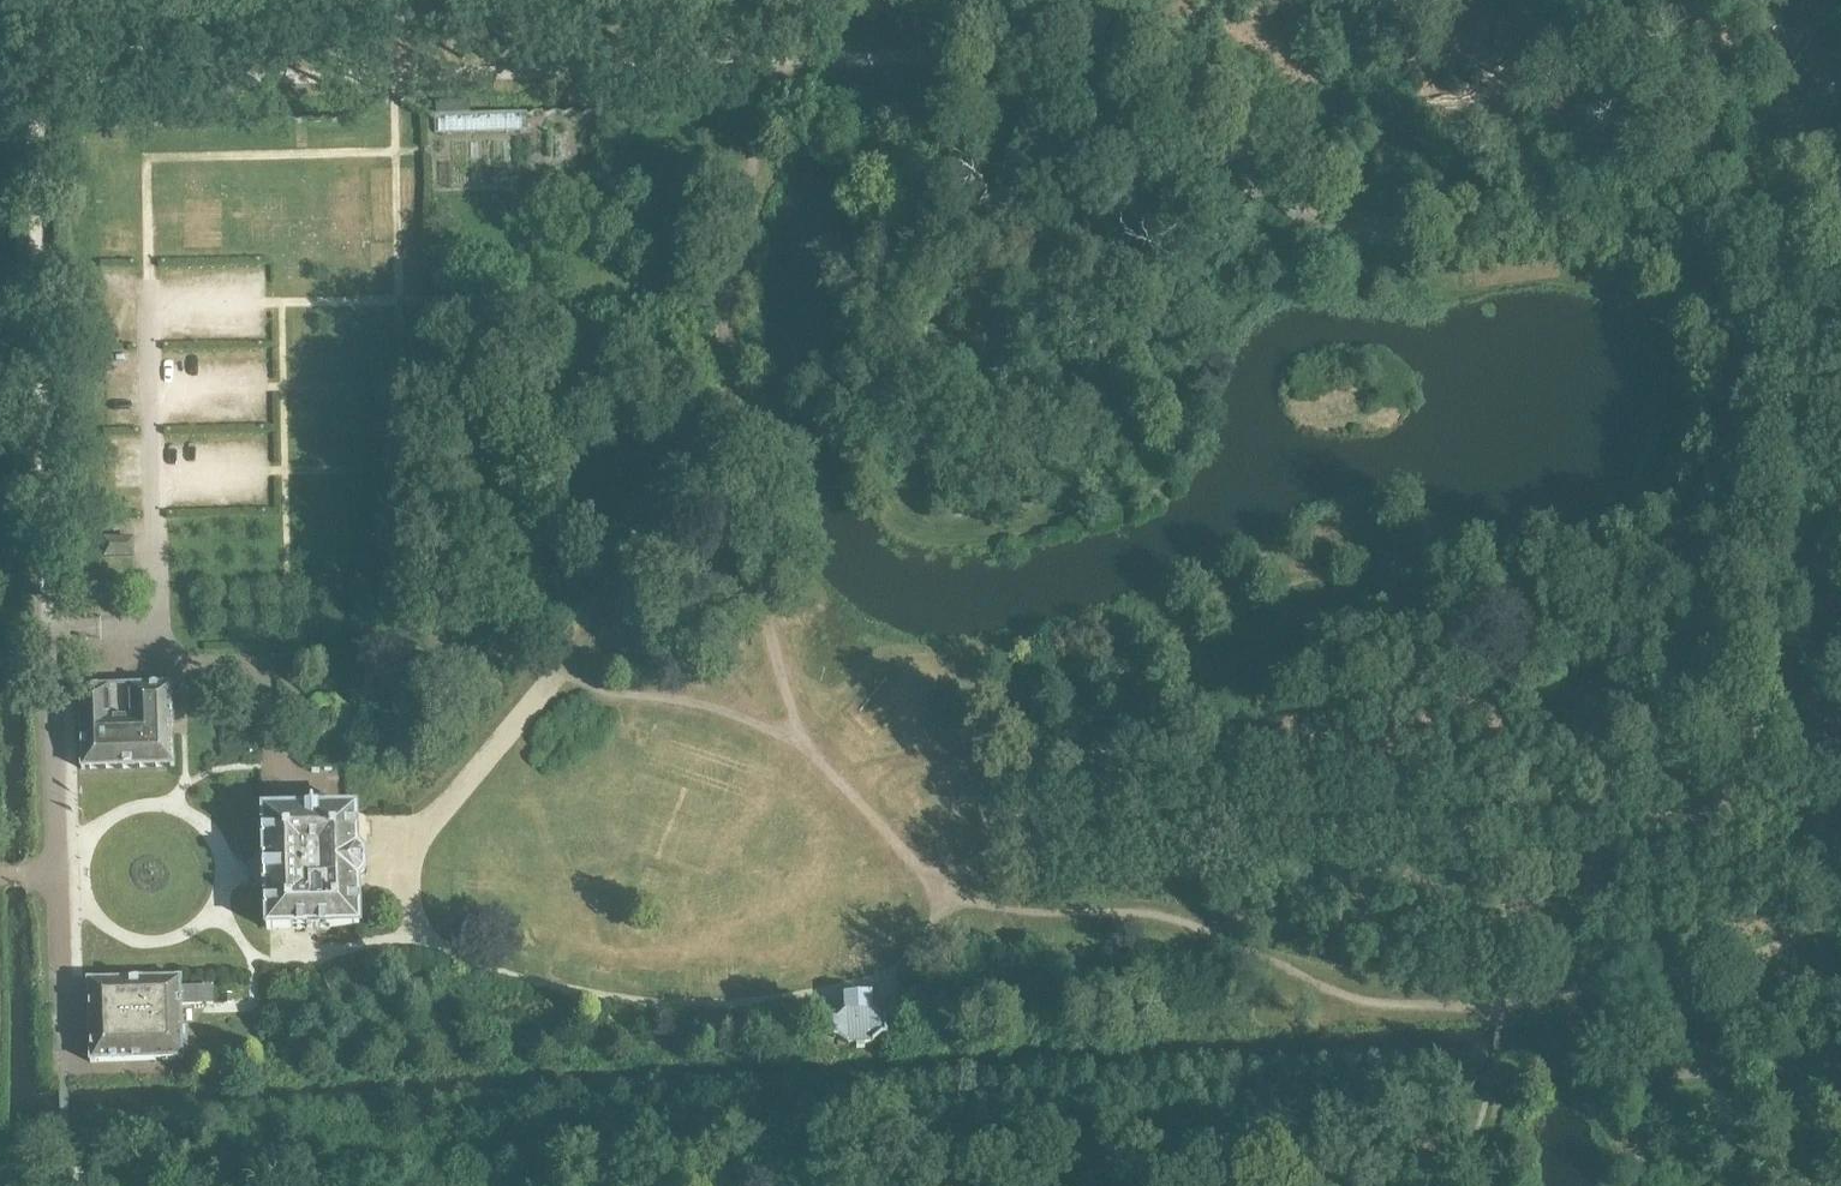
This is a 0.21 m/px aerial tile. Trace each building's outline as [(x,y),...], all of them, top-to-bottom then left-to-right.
[(437,114),(437,118),(472,117),(472,113),(471,102),(437,103),(437,114)] [(529,131),(529,116),(436,119),(436,133),(529,131)] [(98,560),(129,559),(129,538),(97,539),(98,560)] [(89,766),(187,762),(184,686),(86,690),(89,766)] [(321,929),(373,928),(372,885),(379,878),(378,858),(371,851),(370,813),(278,816),(279,869),(281,930),(321,929)] [(182,989),(181,979),(137,980),(88,982),(91,1064),(183,1061),(183,1050),(189,1049),(188,1037),(183,1037),(182,1006),(214,1004),(213,988),(182,989)] [(223,1004),(233,1004),(233,993),(223,994),(223,1004)] [(880,1021),(872,1013),(871,997),(846,999),(847,1016),(839,1023),(835,1023),(836,1040),(841,1039),(841,1047),(883,1045),(882,1037),(886,1037),(885,1020),(880,1021)]
